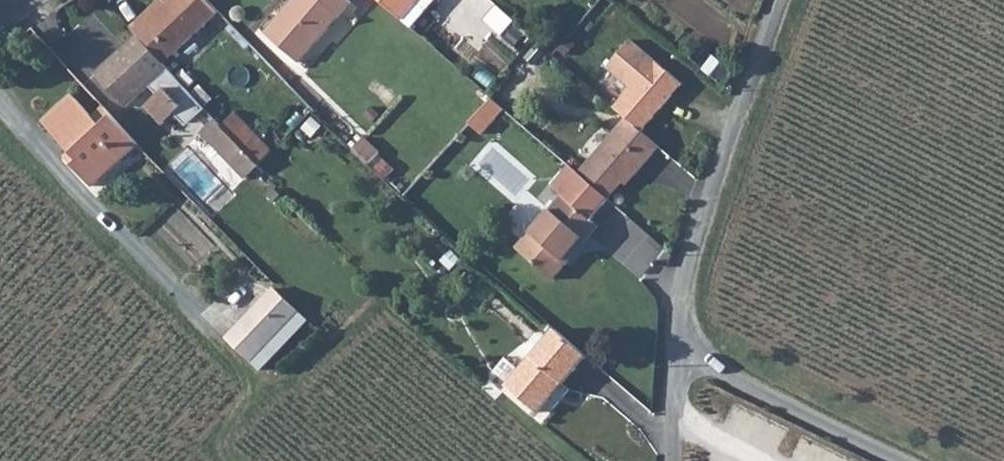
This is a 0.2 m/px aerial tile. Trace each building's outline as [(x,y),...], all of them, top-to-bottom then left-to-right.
[(135,33),(167,3),(165,0),(159,0),(130,28),(135,33)] [(137,35),(164,63),(218,12),(207,0),(170,0),(167,3),(135,33),(137,35)] [(265,34),(299,63),(351,2),(349,0),(294,0),(265,34)] [(411,27),(435,0),(379,0),(411,27)] [(527,32),(516,23),(504,37),(515,46),(527,32)] [(206,109),(164,63),(137,35),(95,74),(125,108),(149,86),(157,95),(145,107),(162,125),(174,114),(181,108),(193,121),(206,109)] [(576,45),(569,39),(560,50),(567,55),(576,45)] [(631,39),(608,67),(632,88),(614,108),(627,118),(642,131),(683,84),(631,39)] [(547,52),(538,44),(530,52),(540,60),(547,52)] [(138,145),(105,108),(94,118),(72,95),(43,122),(78,160),(72,165),(92,187),(138,145)] [(486,134),(507,108),(493,97),(472,122),(486,134)] [(193,121),(181,108),(174,114),(187,127),(193,121)] [(236,113),(221,127),(259,165),(273,151),(236,113)] [(627,185),(660,147),(642,131),(627,118),(580,174),(608,198),(623,182),(627,185)] [(259,165),(221,127),(215,120),(201,133),(246,179),(259,165)] [(379,153),(363,138),(354,148),(370,163),(379,153)] [(395,169),(383,159),(375,168),(387,178),(395,169)] [(591,220),(609,199),(608,198),(580,174),(569,165),(551,186),(563,196),(517,249),(553,280),(599,227),(591,220)] [(227,339),(260,370),(308,320),(275,288),(227,339)] [(538,413),(587,356),(555,329),(506,386),(538,413)]
